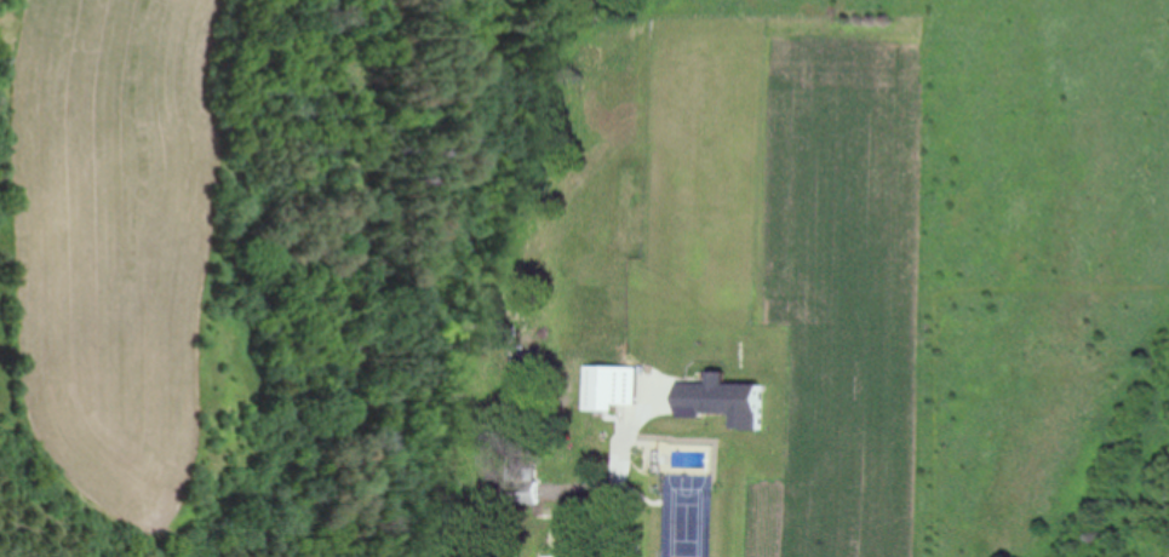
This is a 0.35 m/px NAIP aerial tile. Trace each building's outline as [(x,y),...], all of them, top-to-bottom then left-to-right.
[(638,366),(584,366),(584,411),(618,411),(618,406),(638,406),(638,366)] [(538,468),(506,468),(506,505),(538,505),(538,468)]
